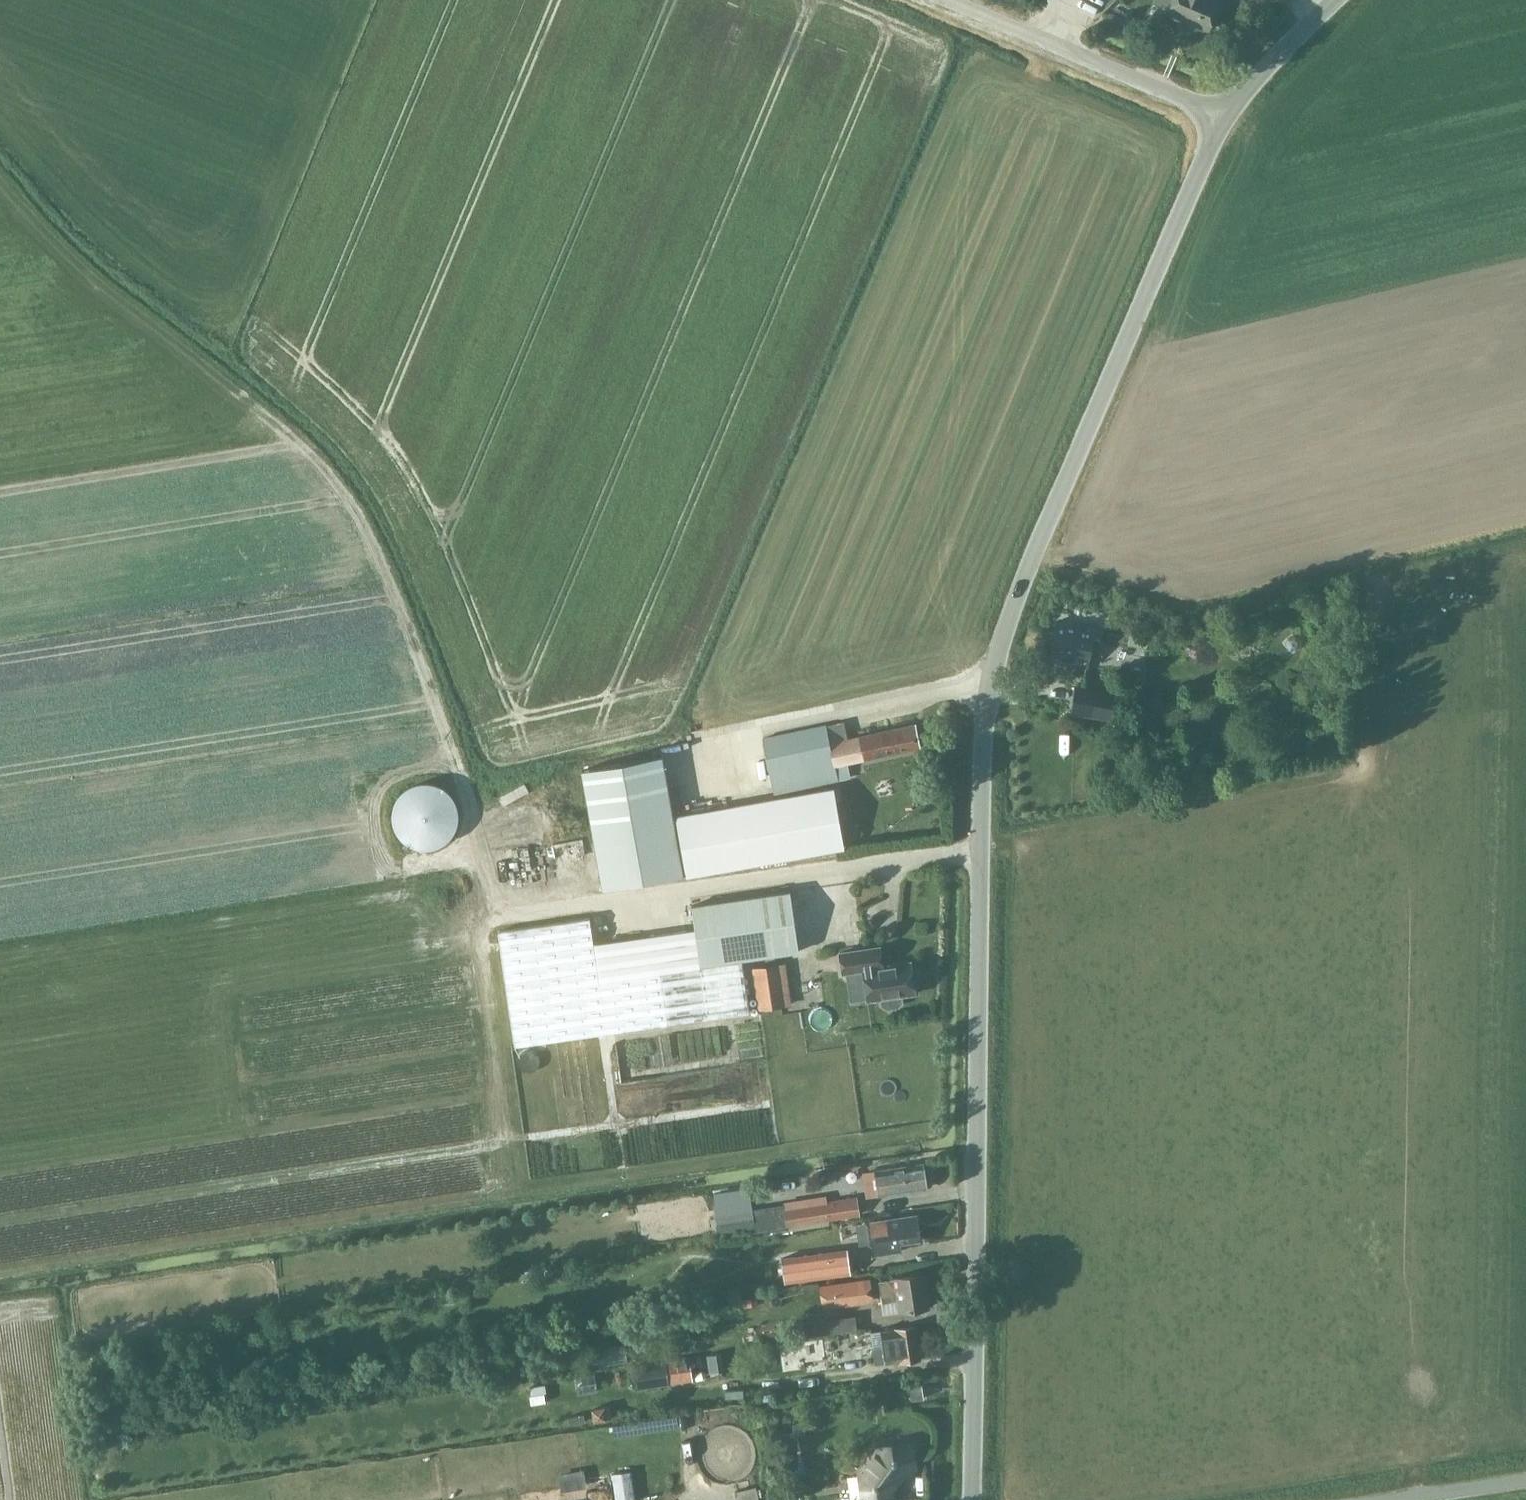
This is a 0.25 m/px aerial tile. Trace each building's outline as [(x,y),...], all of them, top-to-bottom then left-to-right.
[(1162,20),(1180,27),(1182,22),(1211,34),(1223,3),(1215,0),(1170,0),(1164,14),(1162,20)] [(1056,619),(1050,658),(1087,664),(1091,643),(1097,644),(1100,627),(1056,619)] [(1287,638),(1285,645),(1289,651),(1297,649),(1299,642),(1295,637),(1287,638)] [(1070,711),(1108,717),(1112,693),(1073,688),(1070,711)] [(775,792),(670,811),(680,870),(840,842),(829,782),(852,777),(849,762),(921,746),(916,723),(831,742),(827,724),(764,738),(775,792)] [(681,873),(680,870),(670,811),(661,754),(584,767),(605,886),(681,873)] [(458,817),(458,810),(455,804),(453,800),(449,795),(445,792),(438,789),(432,788),(426,788),(421,789),(417,791),(411,794),(408,798),(404,803),(402,808),(401,813),(401,818),(401,823),(404,830),(407,835),(410,838),(414,841),(421,844),(426,846),(432,846),(442,843),(446,841),(451,837),(456,829),(458,823),(458,817)] [(851,824),(845,834),(856,841),(863,831),(851,824)] [(589,917),(498,931),(515,1047),(667,1024),(748,1013),(741,959),(798,951),(790,891),(691,905),(694,929),(592,943),(589,917)] [(879,946),(839,952),(842,973),(845,973),(850,1002),(867,999),(867,1001),(881,999),(882,1005),(887,1008),(898,1006),(902,1001),(901,996),(915,993),(914,987),(918,981),(917,972),(911,968),(910,962),(882,966),(879,946)] [(782,965),(755,970),(760,1002),(762,1011),(789,1006),(787,998),(782,965)] [(876,1169),(880,1193),(927,1185),(922,1161),(876,1169)] [(824,1202),(783,1209),(786,1228),(827,1221),(858,1216),(855,1197),(824,1202)] [(714,1218),(709,1219),(712,1235),(754,1228),(751,1210),(713,1216),(714,1218)] [(916,1215),(867,1223),(872,1251),(900,1247),(900,1244),(920,1240),(916,1215)] [(846,1248),(781,1257),(784,1281),(849,1272),(846,1248)] [(930,1281),(927,1281),(925,1269),(894,1274),(894,1276),(880,1278),(883,1300),(899,1297),(901,1309),(931,1303),(930,1300),(933,1300),(935,1297),(933,1283),(930,1281)] [(868,1279),(819,1287),(823,1311),(872,1303),(868,1279)] [(839,1316),(792,1323),(794,1338),(841,1331),(839,1316)] [(915,1326),(871,1331),(875,1365),(884,1364),(902,1362),(920,1360),(915,1326)] [(823,1336),(778,1343),(783,1370),(806,1367),(805,1359),(826,1356),(823,1336)] [(585,1348),(587,1365),(622,1359),(619,1342),(585,1348)] [(719,1353),(707,1355),(710,1374),(722,1372),(719,1353)] [(665,1362),(632,1367),(635,1389),(669,1384),(665,1362)] [(912,1389),(910,1389),(911,1402),(922,1401),(922,1396),(921,1388),(912,1389)] [(609,1405),(592,1408),(593,1419),(606,1417),(611,1416),(609,1405)] [(860,1469),(864,1499),(890,1499),(892,1497),(888,1473),(912,1470),(915,1466),(911,1445),(908,1443),(876,1448),(860,1469)] [(582,1470),(560,1473),(562,1487),(584,1483),(582,1470)]
